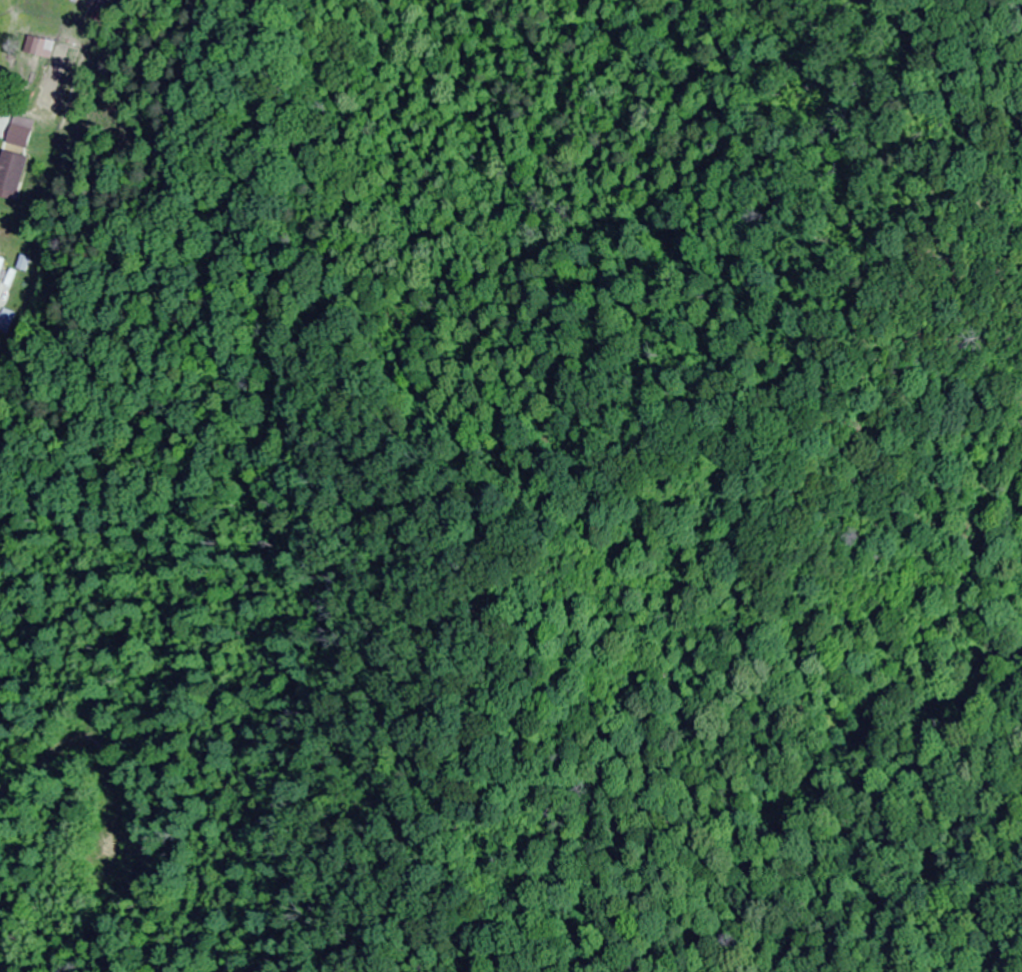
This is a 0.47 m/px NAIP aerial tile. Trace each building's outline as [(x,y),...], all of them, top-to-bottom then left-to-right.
[(53,41),(26,36),(22,53),(50,59),(53,41)] [(1,150),(0,155),(0,190),(18,194),(26,156),(1,150)] [(16,333),(16,315),(0,315),(0,333),(16,333)]
